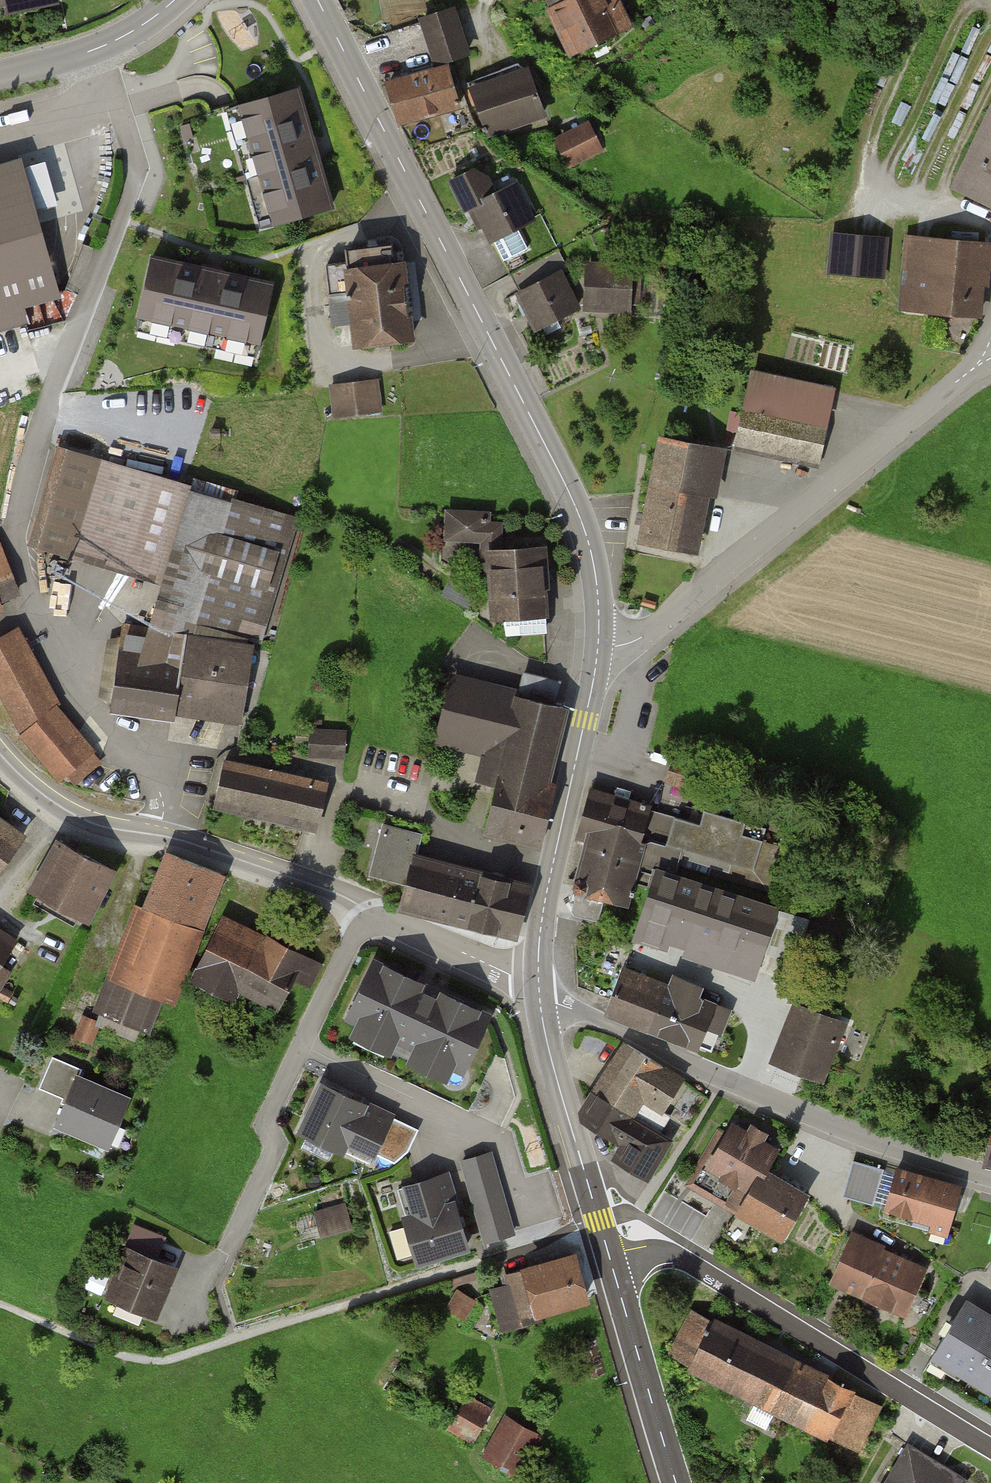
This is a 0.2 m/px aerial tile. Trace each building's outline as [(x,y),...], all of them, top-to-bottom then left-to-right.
[(54,0),(53,0),(0,0),(0,9),(54,0)] [(578,54),(630,30),(617,0),(554,0),(578,54)] [(428,19),(440,61),(472,52),(461,10),(428,19)] [(521,65),(471,87),(491,135),(541,113),(521,65)] [(397,80),(404,120),(461,109),(454,70),(397,80)] [(296,89),(239,106),(273,223),(330,207),(296,89)] [(959,185),(990,201),(990,121),(959,185)] [(559,139),(572,167),(604,152),(591,125),(559,139)] [(0,167),(0,334),(27,327),(20,301),(62,289),(40,208),(30,171),(27,160),(0,167)] [(47,167),(30,171),(40,208),(57,203),(47,167)] [(496,236),(540,215),(524,183),(495,197),(482,170),(459,181),(473,209),(481,205),(496,236)] [(885,241),(833,236),(830,269),(882,274),(885,241)] [(904,303),(986,311),(990,261),(990,244),(910,236),(904,303)] [(412,338),(403,263),(393,264),(391,246),(348,251),(349,261),(327,264),(334,323),(354,321),(357,344),(379,341),(380,351),(390,350),(389,341),(412,338)] [(591,262),(589,307),(631,309),(634,264),(591,262)] [(275,288),(152,264),(139,329),(263,353),(275,288)] [(564,271),(521,294),(540,330),(583,307),(564,271)] [(759,371),(742,445),(823,464),(840,390),(759,371)] [(332,386),(335,416),(380,411),(376,381),(332,386)] [(725,455),(664,442),(644,540),(705,552),(725,455)] [(192,486),(64,448),(35,544),(163,582),(192,486)] [(200,488),(158,629),(134,625),(122,704),(244,723),(255,652),(265,655),(306,519),(200,488)] [(495,621),(555,620),(553,549),(506,550),(505,526),(486,527),(486,513),(448,514),(449,543),(485,542),(486,575),(494,575),(495,621)] [(15,574),(0,535),(0,579),(15,574)] [(9,609),(0,586),(0,613),(9,609)] [(0,647),(0,681),(27,731),(66,710),(25,634),(0,647)] [(486,829),(536,841),(549,785),(545,784),(564,705),(555,703),(561,680),(523,671),(518,694),(454,679),(440,735),(487,746),(479,780),(497,784),(486,829)] [(66,710),(27,731),(68,781),(102,760),(66,710)] [(344,731),(309,730),(309,755),(344,755),(344,731)] [(224,762),(214,804),(317,827),(326,785),(224,762)] [(590,837),(573,890),(630,908),(647,854),(660,815),(596,795),(583,835),(590,837)] [(660,815),(647,854),(763,892),(781,838),(706,814),(702,828),(660,815)] [(22,838),(0,822),(0,868),(22,838)] [(408,889),(404,904),(513,933),(526,886),(418,857),(423,836),(387,827),(372,880),(408,889)] [(59,840),(32,890),(85,919),(113,869),(59,840)] [(168,852),(104,1012),(146,1029),(160,994),(171,998),(221,873),(168,852)] [(658,876),(638,935),(756,974),(776,915),(658,876)] [(225,917),(187,990),(213,1003),(219,991),(233,998),(239,987),(278,1006),(293,977),(307,984),(317,964),(225,917)] [(15,938),(0,928),(0,961),(15,938)] [(488,1015),(374,962),(348,1018),(393,1038),(388,1049),(412,1060),(417,1049),(462,1070),(488,1015)] [(623,971),(607,1009),(656,1028),(671,990),(623,971)] [(729,1013),(671,990),(656,1028),(714,1051),(729,1013)] [(850,1026),(801,1008),(782,1059),(831,1078),(850,1026)] [(98,1024),(83,1018),(76,1037),(90,1043),(98,1024)] [(629,1047),(605,1086),(643,1109),(650,1098),(668,1108),(685,1081),(629,1047)] [(68,1096),(57,1122),(108,1145),(128,1099),(77,1077),(81,1069),(53,1057),(41,1085),(68,1096)] [(398,1118),(326,1085),(306,1130),(351,1150),(355,1142),(382,1154),(398,1118)] [(643,1109),(605,1086),(593,1107),(600,1125),(629,1143),(620,1157),(655,1178),(677,1141),(638,1118),(643,1109)] [(786,1153),(741,1127),(707,1186),(793,1234),(814,1199),(773,1175),(786,1153)] [(490,1152),(462,1160),(485,1240),(513,1233),(490,1152)] [(890,1166),(857,1156),(847,1191),(880,1201),(890,1166)] [(899,1168),(887,1211),(953,1229),(965,1187),(899,1168)] [(445,1174),(397,1188),(408,1225),(391,1230),(399,1259),(416,1254),(419,1261),(467,1247),(445,1174)] [(350,1225),(344,1205),(315,1213),(321,1233),(350,1225)] [(166,1290),(173,1273),(147,1262),(150,1254),(156,1256),(164,1237),(135,1225),(127,1245),(133,1247),(115,1291),(153,1306),(160,1288),(166,1290)] [(854,1235),(834,1277),(910,1312),(930,1271),(854,1235)] [(494,1291),(505,1329),(541,1319),(538,1311),(585,1298),(573,1255),(508,1273),(511,1286),(494,1291)] [(473,1301),(458,1292),(449,1308),(464,1316),(473,1301)] [(965,1297),(931,1355),(990,1390),(990,1312),(965,1297)] [(783,1410),(805,1366),(699,1311),(676,1357),(783,1410)] [(783,1410),(860,1450),(882,1406),(805,1366),(783,1410)] [(472,1440),(490,1409),(466,1395),(448,1426),(472,1440)] [(515,1471),(536,1436),(508,1420),(488,1455),(515,1471)] [(892,1482),(971,1482),(972,1481),(914,1447),(892,1482)]
